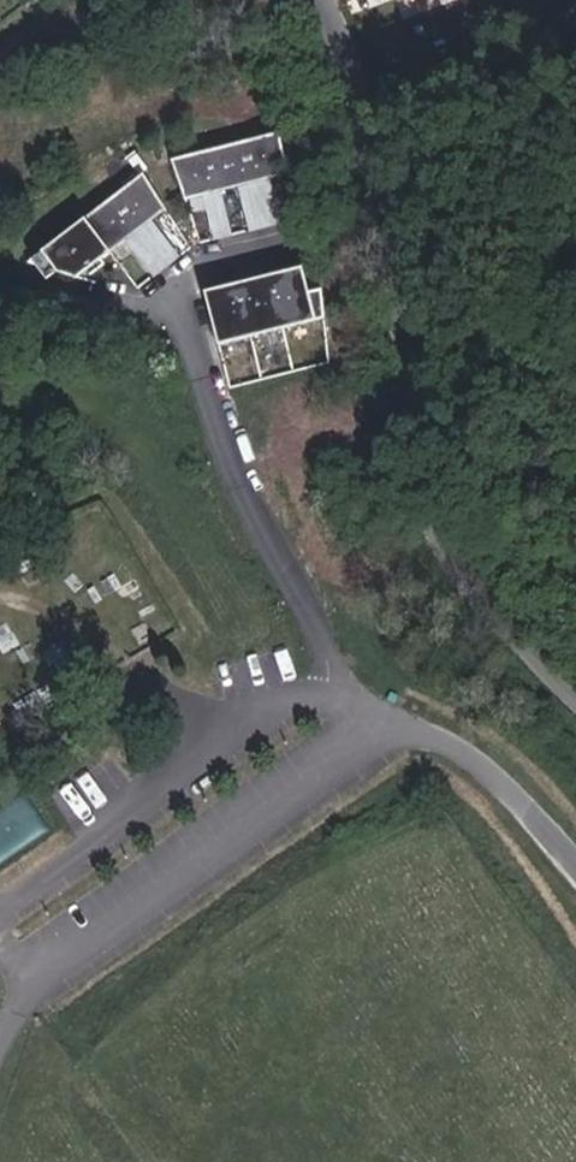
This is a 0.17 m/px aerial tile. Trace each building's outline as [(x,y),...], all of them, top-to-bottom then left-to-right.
[(186,199),(290,171),(280,131),(175,159),(186,199)] [(79,277),(168,208),(145,173),(44,250),(59,271),(79,277)] [(283,178),(248,184),(256,227),(291,221),(283,178)] [(331,314),(324,286),(312,289),(305,264),(208,289),(221,342),(331,314)]
